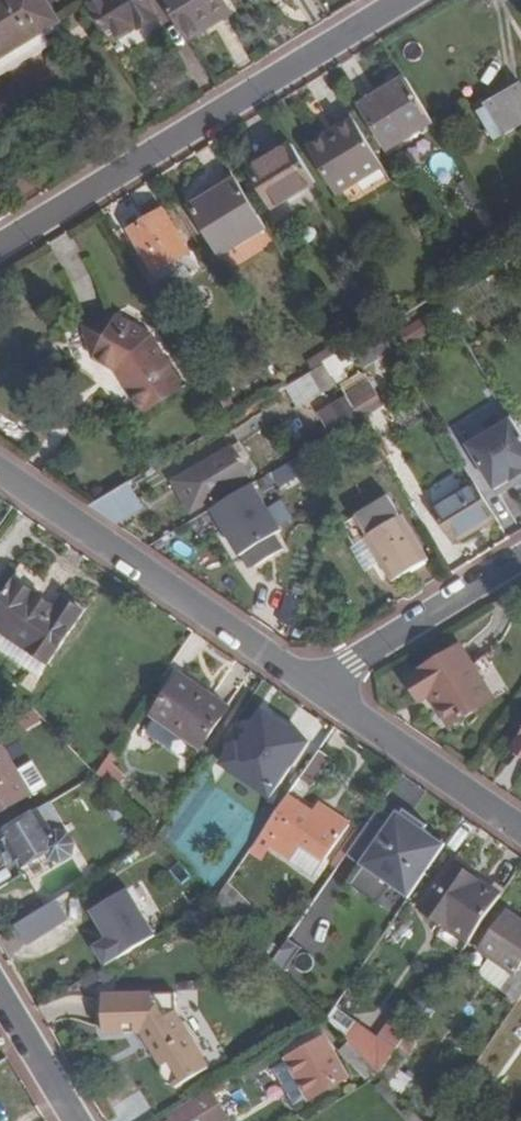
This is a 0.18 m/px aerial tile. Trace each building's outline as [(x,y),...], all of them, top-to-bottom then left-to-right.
[(59,21),(46,0),(0,0),(0,73),(50,43),(43,31),(59,21)] [(110,40),(136,24),(139,27),(159,15),(150,0),(85,0),(110,40)] [(191,46),(208,36),(209,34),(206,29),(232,13),(224,0),(162,0),(191,46)] [(334,15),(345,8),(340,0),(325,0),(334,15)] [(431,122),(404,78),(359,105),(385,149),(431,122)] [(519,85),(477,110),(494,138),(520,123),(520,89),(519,85)] [(361,115),(311,144),(344,200),(394,171),(361,115)] [(274,210),(316,184),(289,142),(248,167),(274,210)] [(221,255),(265,228),(235,179),(191,205),(221,255)] [(155,271),(187,252),(162,210),(130,230),(155,271)] [(91,358),(113,373),(118,371),(124,379),(120,382),(142,411),(180,388),(148,336),(116,316),(83,323),(91,358)] [(425,318),(401,333),(409,346),(433,332),(425,318)] [(390,345),(382,333),(354,351),(361,363),(390,345)] [(118,371),(113,373),(120,382),(124,379),(118,371)] [(291,389),(302,405),(326,390),(316,373),(291,389)] [(365,374),(340,390),(357,418),(383,403),(365,374)] [(512,418),(467,446),(494,490),(511,480),(513,483),(520,478),(520,433),(512,418)] [(231,447),(247,474),(252,471),(236,443),(231,446),(231,447)] [(231,447),(221,453),(229,465),(214,474),(223,489),(247,474),(231,447)] [(229,465),(221,453),(192,471),(207,495),(209,498),(223,489),(214,474),(229,465)] [(298,462),(276,472),(284,488),(305,478),(298,462)] [(186,508),(207,495),(192,471),(192,470),(171,483),(186,508)] [(513,483),(515,488),(520,485),(520,478),(513,483)] [(463,537),(495,519),(472,482),(431,507),(447,534),(457,528),(463,537)] [(140,505),(126,483),(89,506),(90,506),(114,523),(140,505)] [(249,571),(294,550),(263,485),(218,506),(249,571)] [(343,525),(369,566),(372,564),(382,580),(388,576),(392,580),(426,559),(388,498),(343,525)] [(457,528),(447,534),(453,544),(463,537),(457,528)] [(0,600),(0,631),(47,664),(82,612),(61,598),(54,608),(14,581),(0,600)] [(283,622),(300,626),(306,600),(290,596),(283,622)] [(472,665),(459,645),(412,676),(427,697),(433,693),(453,724),(509,691),(485,655),(472,665)] [(180,675),(153,715),(198,747),(226,707),(180,675)] [(19,720),(25,729),(39,721),(33,712),(19,720)] [(236,741),(223,761),(269,793),(305,740),(263,712),(241,744),(236,741)] [(0,746),(0,810),(29,793),(15,771),(0,746)] [(318,750),(299,777),(312,786),(331,759),(318,750)] [(15,771),(29,793),(46,783),(32,760),(15,771)] [(95,774),(107,786),(118,772),(105,761),(95,774)] [(315,813),(288,794),(264,828),(279,837),(272,847),(289,858),(299,842),(322,858),(347,823),(321,805),(315,813)] [(47,814),(16,826),(31,868),(63,856),(47,814)] [(365,852),(401,876),(421,848),(385,823),(365,852)] [(471,939),(501,895),(452,862),(422,905),(471,939)] [(107,968),(162,945),(139,888),(93,906),(107,940),(97,944),(107,968)] [(64,919),(54,902),(17,925),(27,942),(64,919)] [(520,975),(520,920),(506,910),(481,947),(520,975)] [(289,952),(276,964),(286,974),(298,963),(289,952)] [(164,1083),(174,1084),(176,1086),(206,1067),(174,1016),(173,994),(100,996),(101,1033),(142,1032),(163,1066),(160,1077),(164,1083)] [(380,1074),(405,1037),(388,1025),(381,1036),(375,1032),(371,1037),(354,1023),(345,1037),(379,1073),(380,1074)] [(380,1074),(389,1084),(416,1045),(405,1037),(380,1074)] [(286,1060),(286,1061),(305,1095),(307,1098),(345,1076),(325,1038),(286,1060)] [(305,1095),(286,1061),(272,1069),(290,1103),(305,1095)] [(201,1109),(178,1120),(208,1120),(201,1109)]
